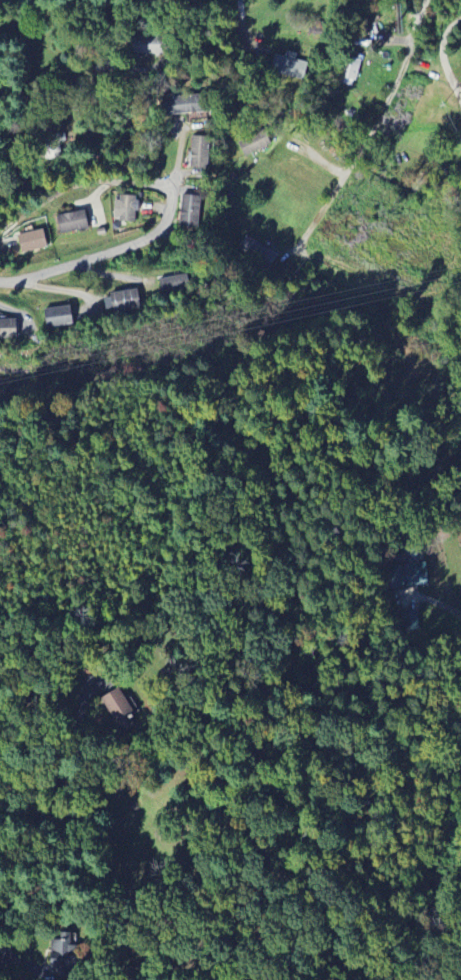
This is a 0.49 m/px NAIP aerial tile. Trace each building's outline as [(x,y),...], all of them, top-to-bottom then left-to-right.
[(132,53),(162,54),(163,37),(132,36),(132,53)] [(275,53),(270,71),(304,80),(308,61),(297,58),(298,54),(287,51),(286,56),(275,53)] [(341,83),(354,87),(361,59),(348,56),(341,83)] [(162,96),(163,115),(193,114),(193,95),(162,96)] [(272,144),(265,129),(238,142),(245,157),(272,144)] [(191,168),(208,167),(208,136),(191,136),(191,168)] [(199,227),(200,196),(180,195),(180,227),(199,227)] [(137,220),(137,196),(114,196),(115,220),(137,220)] [(61,234),(90,227),(86,210),(57,216),(61,234)] [(47,249),(45,231),(19,234),(21,252),(47,249)] [(278,255),(247,236),(237,252),(268,271),(278,255)] [(188,293),(187,276),(160,277),(160,294),(188,293)] [(111,292),(112,312),(140,311),(139,290),(111,292)] [(46,327),(73,326),(73,307),(45,308),(46,327)] [(17,339),(17,319),(0,319),(0,339),(17,339)] [(390,588),(429,585),(427,563),(407,565),(406,550),(393,551),(394,565),(388,565),(390,588)] [(101,700),(124,732),(140,720),(136,714),(139,711),(120,685),(101,700)] [(70,940),(51,940),(51,967),(71,966),(70,940)]
